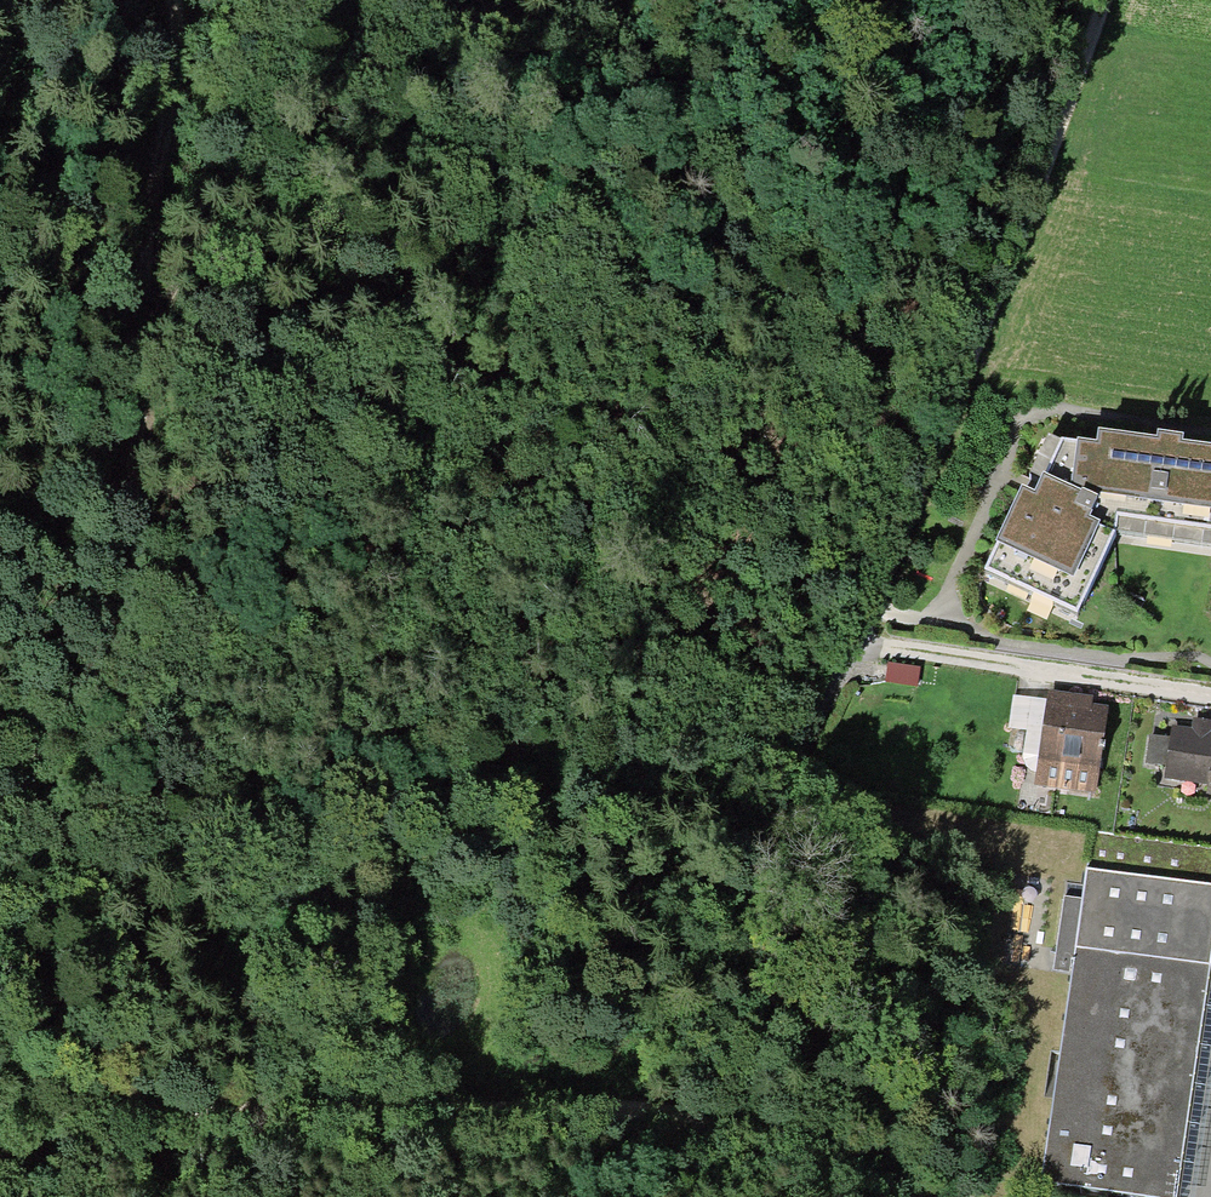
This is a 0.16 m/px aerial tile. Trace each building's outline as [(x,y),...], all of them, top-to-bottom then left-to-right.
[(982,573),(1073,617),(1115,522),(1210,534),(1210,453),(1179,449),(1179,441),(1152,438),(1152,445),(1093,437),(1092,451),(1056,445),(1028,499),(1018,495),(982,573)] [(920,668),(888,663),(885,682),(917,688),(920,668)] [(1097,796),(1110,707),(1093,704),(1094,697),(1049,691),(1048,701),(1013,696),(1008,729),(1027,731),(1023,754),(1023,761),(1025,767),(1030,772),(1036,774),(1034,787),(1097,796)] [(1170,737),(1149,734),(1145,765),(1165,767),(1163,780),(1207,785),(1209,770),(1210,770),(1210,722),(1193,720),(1192,729),(1171,727),(1170,737)] [(1095,829),(1044,1179),(1167,1196),(1180,1196),(1210,983),(1210,846),(1095,829)] [(1021,880),(1018,917),(1044,920),(1048,882),(1021,880)]
